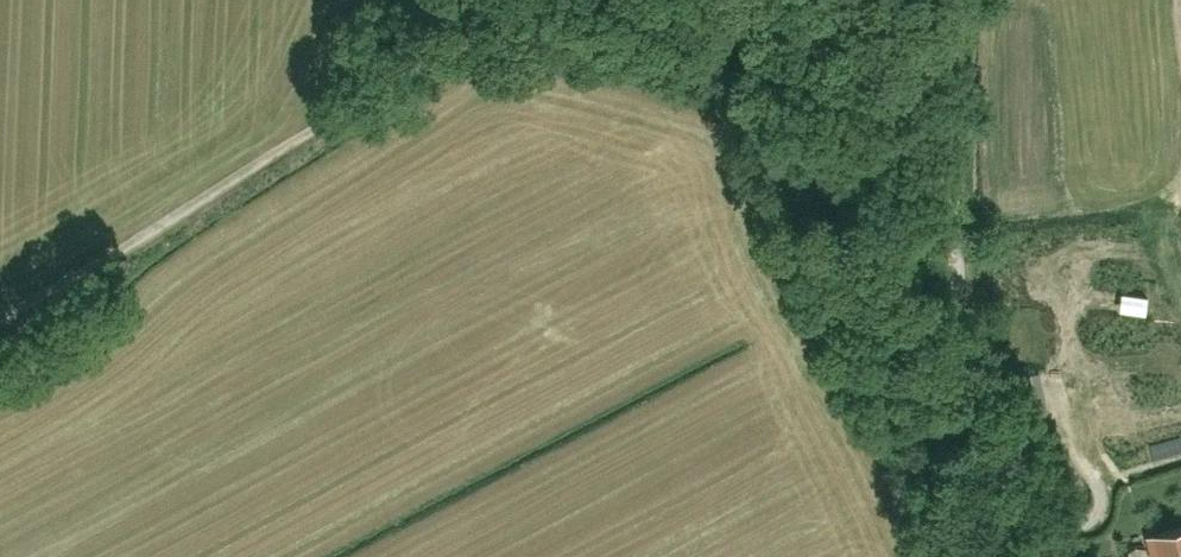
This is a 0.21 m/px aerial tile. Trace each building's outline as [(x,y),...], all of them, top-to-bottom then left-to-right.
[(1151,536),(1160,556),(1180,556),(1180,523),(1151,536)]
